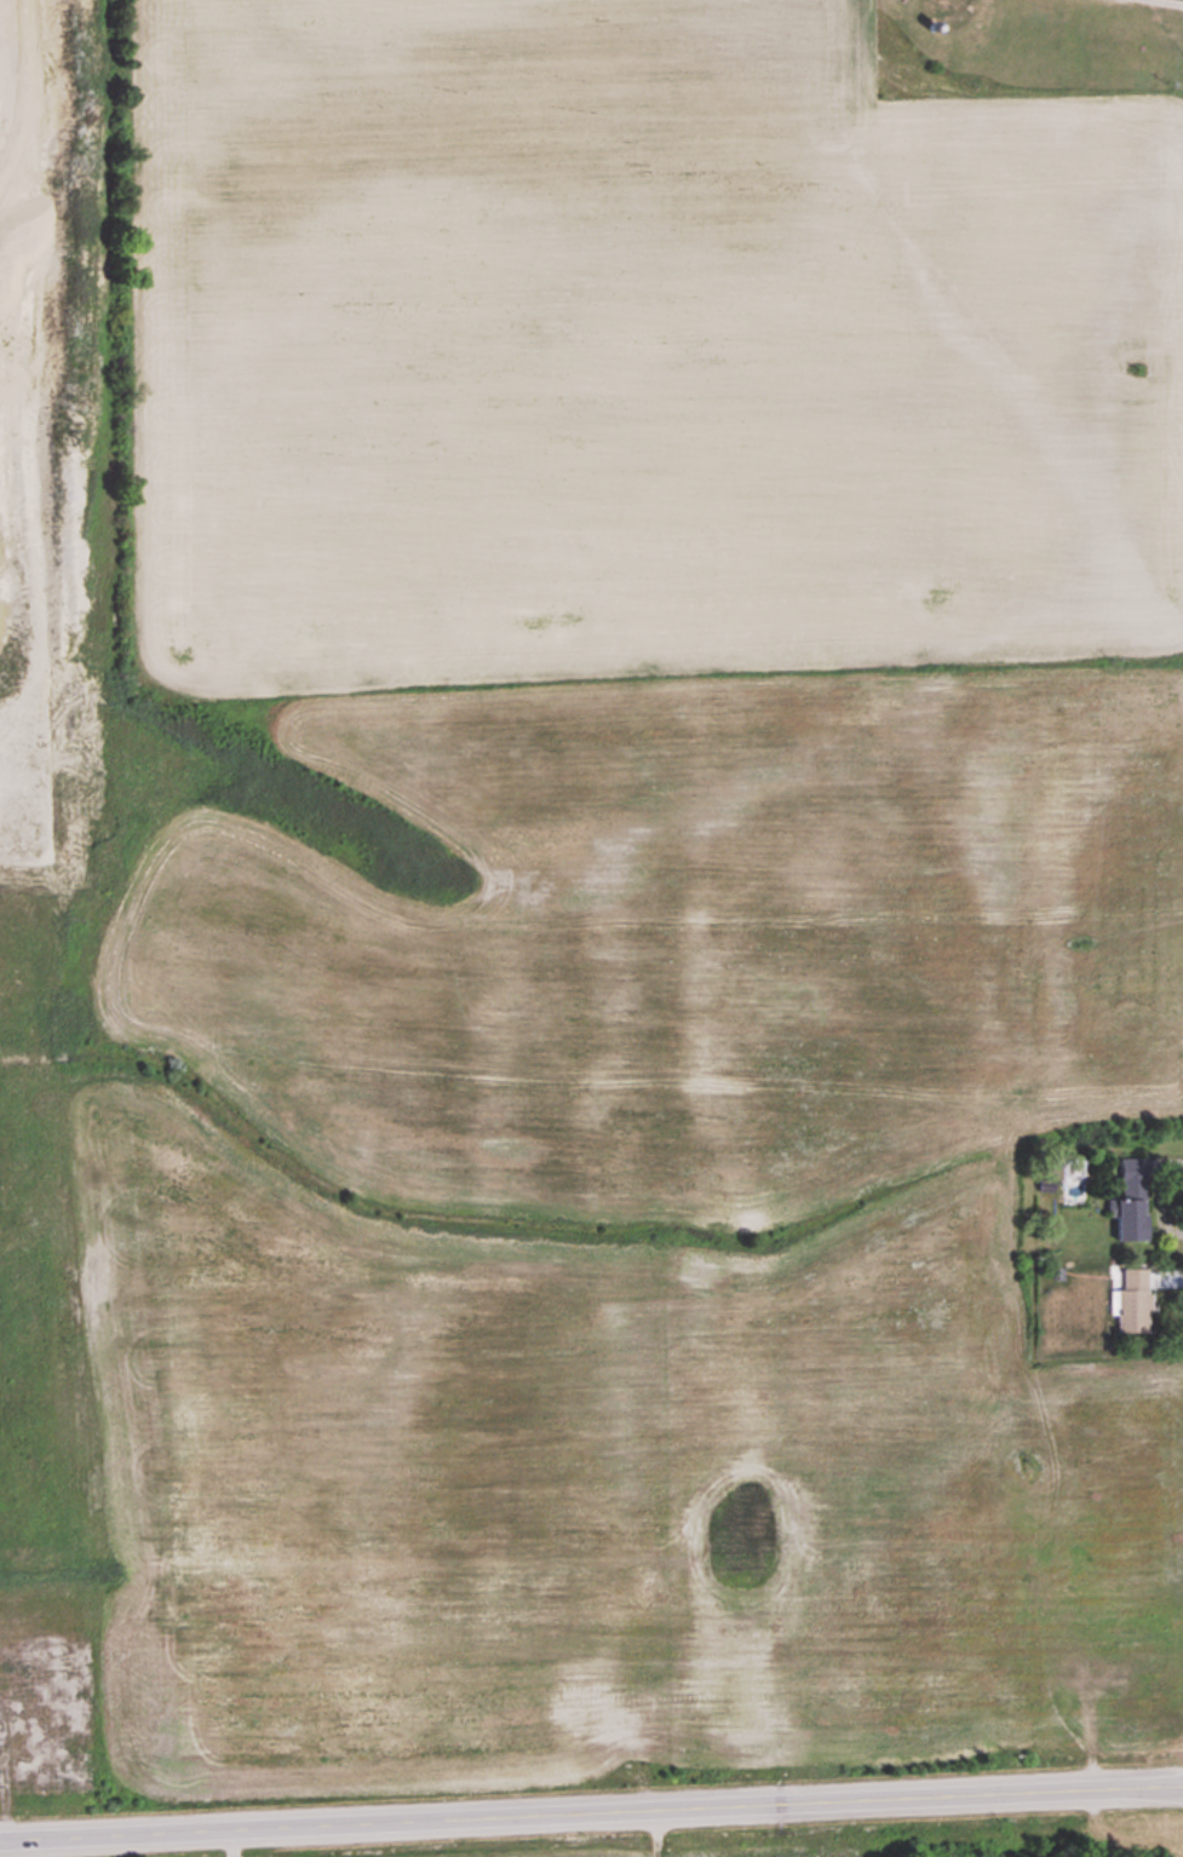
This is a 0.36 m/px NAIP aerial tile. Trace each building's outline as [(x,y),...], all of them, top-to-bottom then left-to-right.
[(1147,1160),(1118,1160),(1118,1243),(1146,1243),(1147,1160)] [(1111,1292),(1111,1316),(1119,1316),(1118,1334),(1149,1334),(1149,1270),(1122,1270),(1122,1292),(1111,1292)]
